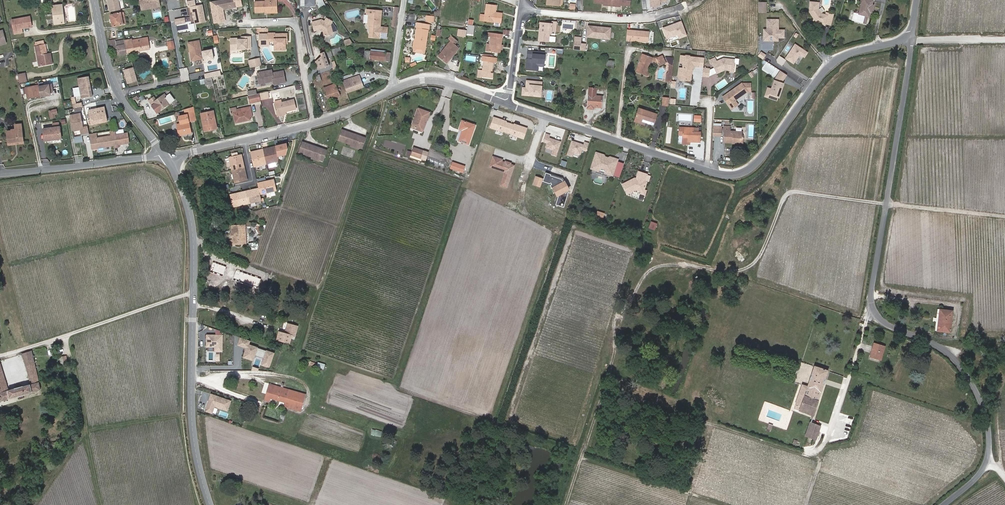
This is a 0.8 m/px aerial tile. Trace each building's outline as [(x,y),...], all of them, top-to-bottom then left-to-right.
[(118,12),(115,0),(105,0),(107,14),(118,12)] [(147,2),(138,3),(140,12),(149,10),(149,8),(158,6),(157,0),(147,0),(147,2)] [(232,7),(231,0),(212,0),(214,9),(232,7)] [(592,6),(598,7),(598,6),(602,6),(602,7),(606,7),(606,9),(615,9),(615,8),(619,9),(619,8),(623,8),(623,9),(628,9),(629,0),(593,0),(592,6)] [(650,10),(660,10),(659,6),(667,5),(666,0),(649,0),(650,10)] [(860,15),(854,13),(852,22),(866,25),(867,17),(869,17),(870,13),(872,13),(874,6),(871,6),(873,0),(863,0),(860,15)] [(265,14),(263,3),(262,3),(262,4),(251,5),(252,15),(265,14)] [(819,4),(810,4),(810,14),(816,20),(817,19),(817,20),(817,21),(823,23),(822,24),(826,25),(827,24),(831,25),(833,15),(829,14),(829,16),(822,14),(819,11),(819,4)] [(194,9),(187,10),(188,15),(190,14),(192,26),(202,25),(199,8),(194,9)] [(484,19),(484,24),(494,25),(493,28),(500,28),(501,16),(494,15),(495,8),(485,8),(484,19)] [(376,16),(376,11),(368,10),(367,15),(369,15),(369,25),(371,29),(370,37),(387,39),(388,28),(380,28),(380,25),(381,24),(381,17),(376,16)] [(63,11),(53,12),(55,27),(64,26),(63,11)] [(109,28),(120,26),(119,14),(107,16),(109,28)] [(22,32),(24,32),(33,30),(31,20),(22,22),(23,24),(14,26),(17,37),(23,36),(22,32)] [(310,24),(312,33),(319,31),(320,32),(321,36),(324,38),(329,37),(330,35),(328,27),(330,23),(324,20),(322,23),(319,22),(310,24)] [(683,20),(662,27),(666,38),(677,34),(679,38),(688,35),(683,20)] [(762,32),(762,38),(767,39),(766,43),(775,44),(775,40),(783,41),(783,33),(777,33),(777,22),(766,22),(765,32),(762,32)] [(426,27),(415,25),(415,30),(416,31),(414,50),(424,52),(426,32),(426,27)] [(540,30),(538,30),(537,44),(547,44),(548,36),(550,36),(550,33),(554,33),(555,25),(550,25),(550,27),(541,26),(540,30)] [(627,29),(626,40),(649,42),(650,31),(627,29)] [(596,31),(585,30),(584,40),(606,42),(607,31),(599,31),(599,32),(596,32),(596,31)] [(286,49),(286,40),(288,40),(287,33),(269,34),(269,35),(260,35),(261,41),(275,40),(276,50),(286,49)] [(488,40),(486,54),(496,55),(500,37),(486,35),(485,40),(488,40)] [(133,39),(125,40),(128,53),(150,49),(148,37),(133,40),(133,39)] [(236,42),(230,42),(230,51),(237,51),(237,50),(249,49),(249,37),(245,38),(245,41),(237,41),(236,42)] [(443,58),(445,61),(456,50),(452,45),(455,42),(450,37),(447,40),(448,42),(435,56),(440,61),(443,58)] [(115,40),(108,41),(110,49),(116,47),(117,50),(119,55),(128,53),(125,40),(116,42),(115,40)] [(192,43),(185,44),(187,53),(188,53),(190,61),(200,58),(202,63),(211,62),(209,51),(197,53),(195,42),(192,43)] [(45,68),(49,67),(47,57),(45,48),(43,48),(42,44),(36,45),(36,49),(35,50),(39,69),(45,68)] [(784,61),(792,67),(798,57),(803,60),(806,56),(794,47),(784,61)] [(326,66),(321,52),(317,53),(318,56),(312,61),(315,69),(326,66)] [(525,60),(528,60),(528,63),(524,63),(524,74),(535,75),(535,69),(540,70),(542,56),(525,55),(525,60)] [(642,57),(635,75),(647,80),(648,75),(646,74),(650,65),(657,65),(659,68),(665,65),(662,58),(655,61),(651,61),(642,57)] [(494,60),(479,58),(479,63),(481,64),(480,72),(476,71),(475,79),(480,80),(480,79),(490,80),(492,65),(494,65),(494,60)] [(259,59),(252,61),(254,67),(261,66),(259,59)] [(681,77),(677,77),(677,79),(679,83),(685,84),(687,83),(689,82),(689,81),(690,72),(692,72),(693,70),(697,70),(697,61),(694,61),(693,62),(689,62),(688,60),(688,59),(686,59),(685,59),(684,60),(679,59),(678,66),(682,67),(681,72),(681,77)] [(778,59),(776,63),(777,66),(781,69),(785,63),(778,59)] [(711,67),(714,76),(723,73),(731,74),(733,63),(721,61),(715,64),(713,61),(708,64),(709,67),(711,67)] [(210,69),(210,70),(212,79),(219,77),(217,67),(210,69)] [(136,81),(133,69),(124,71),(127,83),(136,81)] [(258,75),(260,85),(274,82),(275,85),(286,83),(284,72),(272,75),(271,72),(258,75)] [(25,74),(17,76),(19,84),(27,82),(25,74)] [(786,80),(780,75),(774,85),(768,98),(778,102),(783,88),(781,87),(786,80)] [(339,82),(343,95),(360,89),(355,77),(339,82)] [(88,78),(78,80),(79,88),(81,95),(81,100),(92,98),(88,78)] [(211,87),(210,80),(201,82),(203,89),(211,87)] [(337,97),(333,84),(321,88),(325,101),(337,97)] [(539,86),(524,85),(524,89),(525,89),(525,92),(524,92),(521,92),(520,99),(527,100),(527,98),(538,99),(539,86)] [(38,88),(26,91),(28,101),(40,98),(41,99),(47,98),(47,97),(51,96),(50,95),(53,94),(51,87),(39,89),(38,88)] [(745,95),(739,87),(720,101),(729,113),(735,108),(732,104),(745,95)] [(588,91),(586,112),(591,112),(591,110),(599,110),(600,101),(594,100),(595,92),(588,91)] [(259,94),(261,101),(269,100),(267,92),(259,94)] [(776,106),(778,102),(768,98),(770,93),(768,92),(764,101),(776,106)] [(261,101),(259,94),(256,95),(249,96),(250,103),(261,101)] [(153,96),(148,100),(152,107),(156,114),(174,102),(169,95),(166,98),(164,99),(162,96),(155,100),(153,96)] [(73,108),(79,107),(81,106),(80,102),(75,104),(73,99),(71,100),(73,108)] [(276,114),(279,113),(295,109),(292,100),(281,103),(281,100),(275,102),(275,104),(274,104),(276,114)] [(232,116),(234,115),(234,113),(248,110),(250,119),(253,118),(250,108),(236,111),(236,109),(232,110),(233,111),(231,112),(232,116)] [(103,109),(87,112),(91,126),(106,123),(103,109)] [(197,120),(194,109),(185,111),(186,116),(179,118),(181,126),(177,127),(180,137),(192,134),(188,122),(197,120)] [(250,120),(250,119),(248,110),(234,113),(234,115),(236,123),(250,120)] [(411,127),(421,130),(427,114),(416,110),(415,112),(415,113),(416,113),(411,127)] [(48,113),(49,120),(54,119),(54,117),(56,116),(55,111),(48,113)] [(206,132),(212,131),(210,127),(217,125),(214,111),(201,114),(206,132)] [(654,118),(637,112),(634,122),(644,126),(651,128),(654,118)] [(82,130),(80,115),(71,116),(70,118),(72,131),(73,132),(80,131),(81,137),(88,135),(87,129),(82,130)] [(453,140),(465,145),(472,125),(460,121),(453,140)] [(17,144),(24,143),(21,127),(15,128),(16,133),(7,135),(8,143),(9,146),(17,144)] [(58,129),(41,132),(44,144),(61,140),(58,129)] [(720,129),(711,129),(711,137),(720,138),(720,129)] [(730,130),(722,129),(722,134),(724,134),(724,145),(742,145),(742,139),(741,139),(741,135),(730,135),(730,130)] [(695,131),(677,130),(677,137),(681,138),(680,146),(685,147),(685,144),(698,145),(698,135),(695,135),(695,131)] [(91,150),(113,146),(113,148),(117,148),(117,145),(128,143),(126,134),(115,136),(114,131),(109,132),(110,137),(96,139),(95,134),(88,135),(91,150)] [(355,149),(359,139),(339,132),(335,142),(348,146),(355,149)] [(557,156),(562,141),(550,136),(550,134),(546,132),(543,141),(547,143),(545,147),(552,150),(551,154),(557,156)] [(585,141),(584,143),(572,140),(567,154),(580,158),(582,149),(587,151),(590,142),(585,141)] [(284,144),(248,152),(251,167),(277,161),(275,156),(283,154),(285,149),(284,144)] [(315,161),(319,151),(300,144),(296,154),(308,158),(315,161)] [(408,157),(418,160),(421,153),(410,149),(408,157)] [(239,154),(226,158),(233,184),(245,180),(240,158),(239,154)] [(610,159),(608,158),(605,159),(602,158),(601,156),(599,155),(598,157),(593,156),(589,170),(594,172),(594,170),(599,171),(598,172),(601,173),(602,172),(605,174),(605,175),(610,177),(615,162),(613,162),(610,160),(610,159)] [(498,186),(504,188),(511,167),(507,165),(508,164),(503,162),(502,164),(499,162),(499,161),(490,158),(488,165),(497,168),(496,171),(502,173),(498,186)] [(615,162),(610,177),(616,179),(621,164),(615,162)] [(449,163),(447,169),(459,172),(461,166),(449,163)] [(621,185),(625,194),(634,190),(639,192),(639,194),(643,196),(644,192),(642,191),(644,183),(642,182),(644,176),(636,173),(634,179),(632,179),(621,185)] [(544,174),(541,183),(549,185),(551,185),(551,186),(550,187),(551,191),(554,190),(556,196),(553,207),(561,209),(566,194),(560,181),(549,177),(549,176),(544,174)] [(534,178),(531,186),(538,188),(541,180),(534,178)] [(271,179),(255,183),(257,188),(258,194),(274,190),(271,179)] [(257,188),(244,191),(247,204),(260,200),(258,194),(257,188)] [(247,204),(244,191),(228,195),(231,208),(247,204)] [(655,230),(658,223),(651,220),(649,227),(655,230)] [(245,226),(229,226),(229,240),(231,240),(231,245),(232,245),(246,244),(245,226)] [(769,276),(775,265),(767,261),(761,271),(769,276)] [(938,313),(936,334),(948,335),(950,314),(938,313)] [(295,325),(286,321),(283,331),(277,329),(275,337),(286,341),(289,333),(292,334),(295,325)] [(219,349),(219,334),(204,333),(203,345),(212,345),(212,349),(219,349)] [(247,339),(238,336),(235,343),(244,346),(240,355),(245,357),(247,352),(251,354),(261,357),(259,363),(266,366),(271,352),(245,343),(247,339)] [(874,348),(870,361),(881,365),(885,352),(874,348)] [(0,402),(1,402),(39,392),(40,391),(32,354),(23,356),(30,385),(8,392),(0,363),(0,401),(0,402)] [(827,372),(814,368),(807,388),(802,386),(794,407),(812,414),(827,372)] [(263,401),(270,403),(273,404),(274,400),(284,403),(284,406),(285,407),(299,411),(302,402),(304,394),(268,384),(263,401)] [(227,399),(208,393),(202,409),(208,411),(211,404),(224,409),(227,399)] [(818,426),(809,423),(804,436),(813,439),(818,426)]
